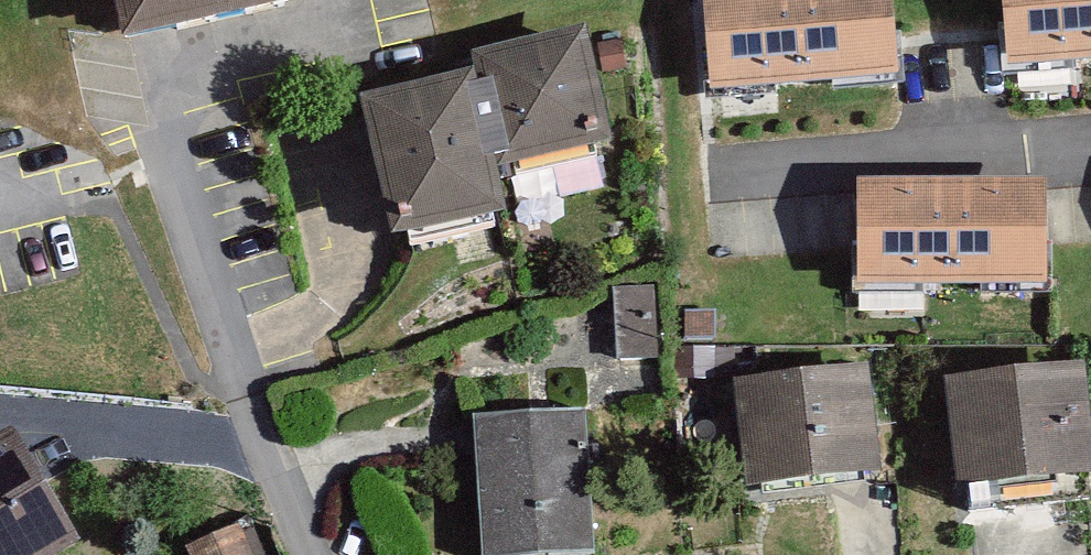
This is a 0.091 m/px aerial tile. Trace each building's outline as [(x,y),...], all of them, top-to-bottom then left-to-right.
[(113,56),(325,8),(324,0),(101,0),(113,56)] [(888,0),(707,0),(692,1),(698,98),(894,85),(888,0)] [(995,73),(1090,68),(1090,0),(991,0),(995,73)] [(460,65),(469,82),(336,114),(364,229),(381,225),(385,244),(484,220),(474,178),(582,152),(577,130),(595,126),(574,38),(460,65)] [(1045,190),(847,193),(849,291),(1047,288),(1045,190)] [(659,293),(607,294),(609,364),(662,363),(659,293)] [(1079,372),(934,388),(947,498),(1090,482),(1090,479),(1079,372)] [(875,482),(863,374),(721,390),(733,497),(875,482)] [(466,428),(475,554),(593,554),(584,420),(466,428)] [(73,552),(6,429),(0,432),(0,554),(68,554),(73,552)] [(234,531),(185,554),(246,554),(234,531)]
